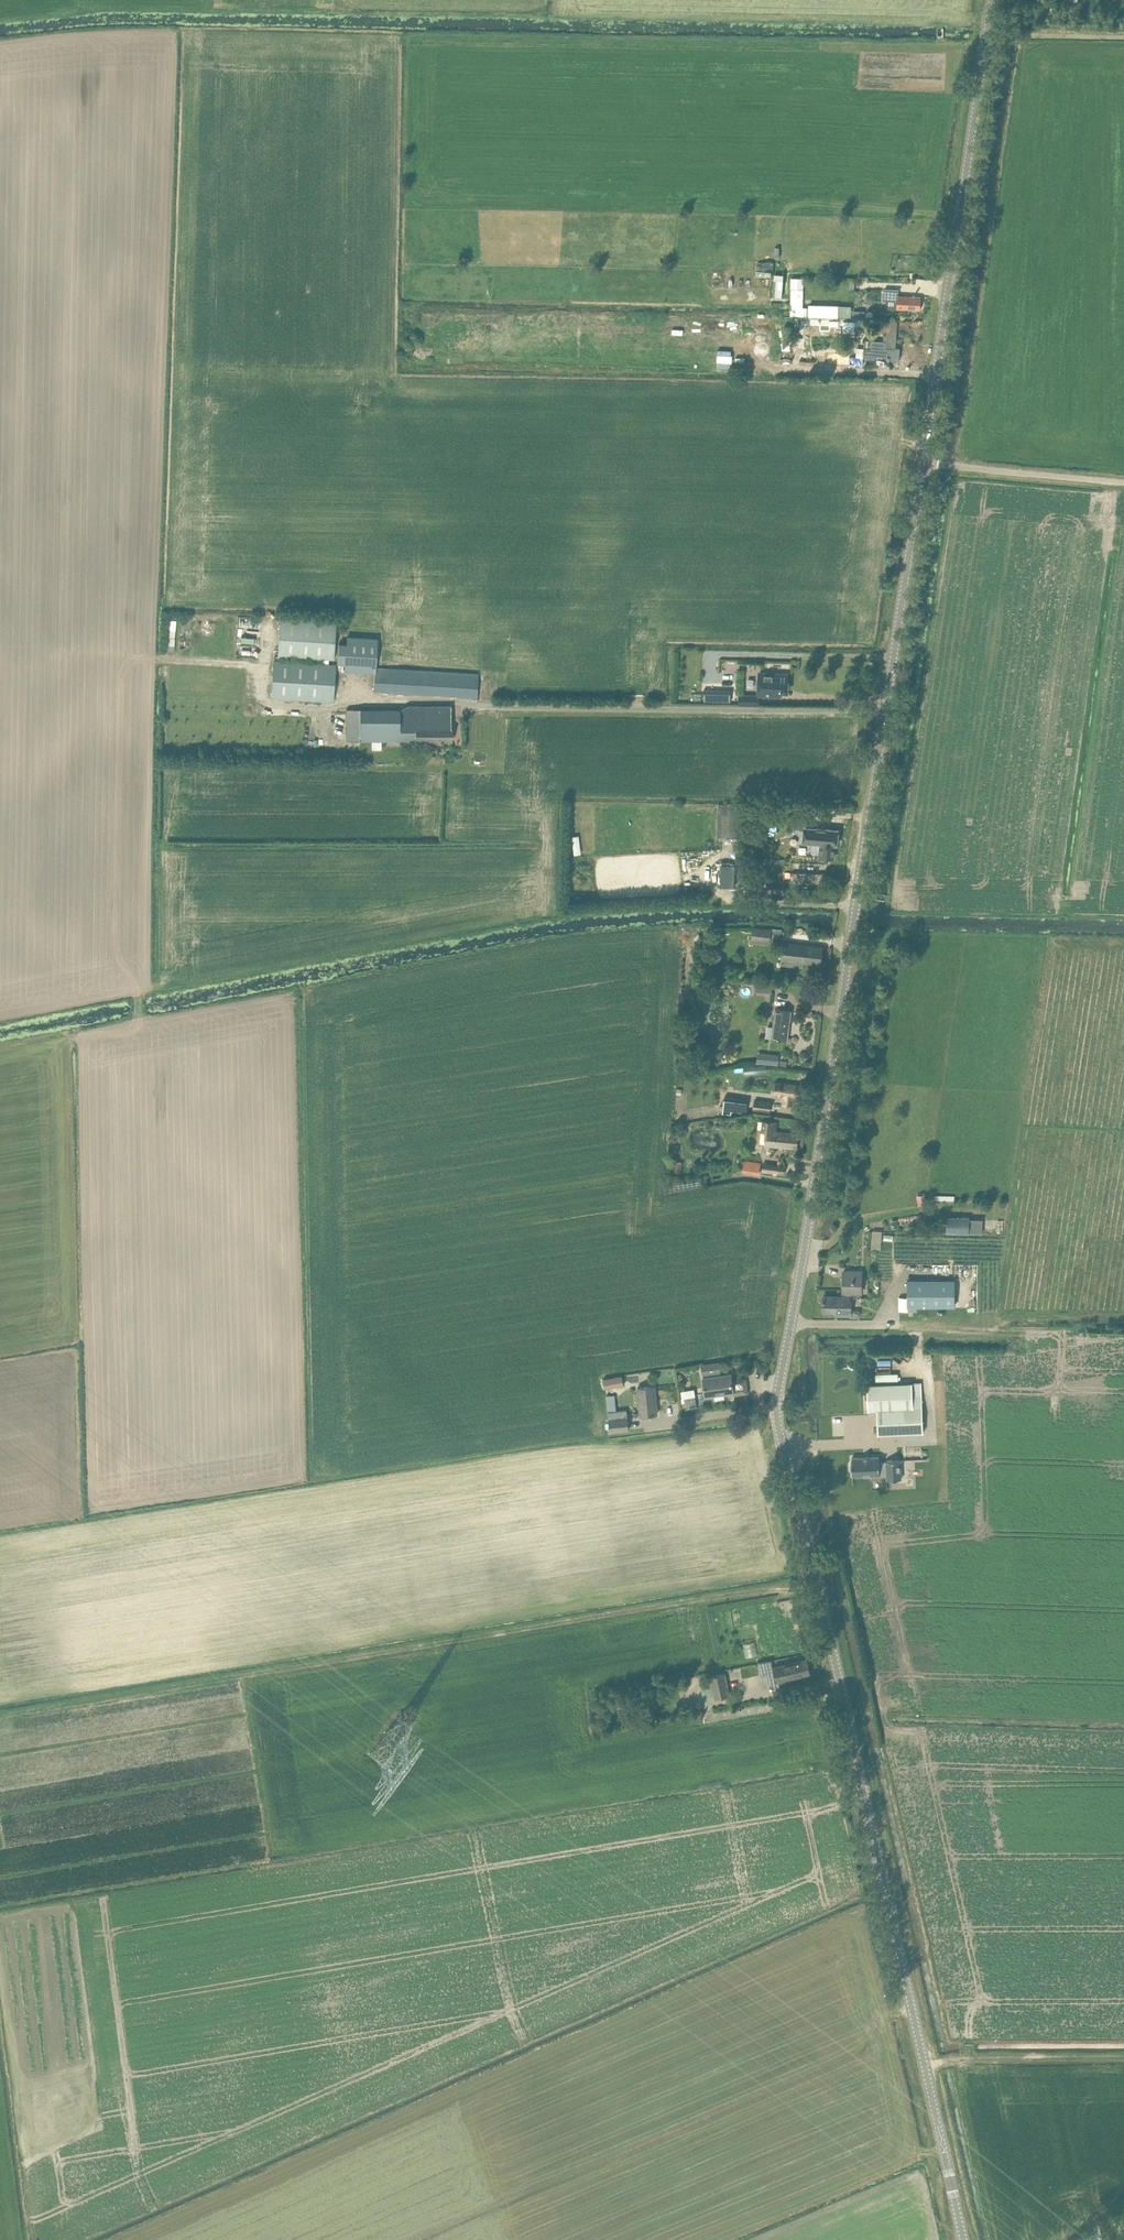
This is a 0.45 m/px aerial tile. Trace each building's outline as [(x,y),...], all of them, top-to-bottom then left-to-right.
[(774,297),(783,297),(784,274),(775,274),(774,297)] [(899,290),(885,289),(884,300),(891,301),(891,308),(910,309),(921,310),(921,297),(915,297),(915,296),(914,295),(914,297),(898,296),(898,291),(899,291),(899,290)] [(805,305),(805,315),(852,316),(852,305),(840,305),(840,303),(811,302),(811,305),(805,305)] [(865,340),(864,357),(875,358),(875,356),(888,357),(888,360),(890,360),(890,359),(899,359),(899,360),(900,348),(896,348),(897,322),(886,321),(885,336),(884,335),(884,342),(865,340)] [(863,365),(864,357),(846,356),(845,363),(863,365)] [(280,654),(335,658),(338,622),(282,618),(280,654)] [(344,670),(374,671),(377,637),(347,635),(347,641),(340,640),(338,663),(345,663),(344,670)] [(334,701),(336,665),(274,661),(272,697),(334,701)] [(479,674),(468,673),(375,668),(374,690),(435,694),(477,696),(479,674)] [(788,689),(788,674),(760,673),(759,694),(782,695),(782,690),(783,690),(783,689),(788,689)] [(732,702),(732,692),(705,692),(705,701),(732,702)] [(759,704),(759,695),(740,695),(739,704),(759,704)] [(451,706),(440,706),(407,706),(400,709),(361,709),(347,709),(347,741),(398,741),(398,746),(420,746),(420,740),(441,741),(452,741),(452,726),(451,726),(451,706)] [(717,838),(744,839),(745,803),(728,802),(728,814),(718,814),(717,838)] [(793,805),(791,827),(804,828),(803,841),(820,843),(819,856),(834,857),(835,844),(837,845),(839,830),(808,827),(807,817),(808,806),(793,805)] [(735,865),(722,864),(722,886),(735,887),(735,865)] [(773,928),(753,926),(752,942),(772,943),(773,928)] [(823,947),(812,945),(784,942),(782,964),(803,966),(804,958),(821,960),(823,947)] [(773,984),(765,983),(765,993),(772,993),(773,984)] [(773,1037),(776,1038),(787,1039),(791,1011),(776,1009),(773,1037)] [(779,1055),(761,1053),(760,1063),(778,1065),(779,1055)] [(760,1073),(759,1066),(744,1068),(745,1075),(760,1073)] [(804,1086),(793,1085),(776,1083),(775,1095),(785,1096),(784,1104),(792,1105),(793,1097),(803,1098),(804,1086)] [(722,1113),(731,1115),(731,1111),(746,1112),(748,1100),(724,1097),(722,1113)] [(754,1110),(770,1112),(771,1102),(755,1100),(754,1110)] [(765,1144),(786,1147),(797,1148),(798,1133),(776,1131),(777,1121),(763,1120),(762,1130),(767,1131),(765,1144)] [(745,1160),(743,1171),(759,1174),(761,1162),(745,1160)] [(785,1166),(764,1163),(763,1171),(784,1174),(785,1166)] [(926,1193),(918,1194),(919,1205),(928,1204),(926,1193)] [(984,1233),(984,1217),(949,1216),(948,1232),(984,1233)] [(873,1229),(873,1247),(883,1247),(884,1230),(873,1229)] [(861,1271),(844,1270),(843,1296),(851,1297),(861,1297),(861,1271)] [(908,1306),(955,1306),(955,1280),(907,1281),(907,1297),(899,1297),(899,1310),(908,1310),(908,1306)] [(843,1296),(824,1296),(823,1312),(837,1312),(837,1314),(851,1314),(851,1297),(843,1296)] [(906,1372),(915,1371),(914,1350),(906,1350),(906,1372)] [(872,1372),(880,1372),(879,1352),(871,1352),(872,1372)] [(721,1371),(719,1362),(702,1365),(706,1395),(733,1391),(733,1395),(748,1393),(746,1378),(732,1380),(731,1374),(720,1376),(719,1371),(721,1371)] [(623,1376),(604,1380),(606,1388),(625,1384),(623,1376)] [(922,1382),(912,1383),(878,1384),(867,1384),(868,1410),(877,1410),(878,1434),(889,1434),(923,1433),(922,1382)] [(657,1414),(654,1385),(638,1387),(641,1416),(650,1415),(652,1415),(657,1414)] [(686,1407),(697,1405),(696,1396),(684,1398),(686,1407)] [(629,1429),(628,1417),(627,1410),(608,1411),(610,1431),(629,1429)] [(908,1452),(908,1463),(920,1462),(919,1452),(908,1452)] [(853,1476),(871,1475),(887,1474),(887,1479),(891,1479),(892,1481),(897,1480),(898,1479),(902,1479),(901,1460),(886,1460),(886,1462),(879,1462),(879,1456),(871,1457),(871,1456),(862,1456),(862,1457),(852,1458),(852,1462),(851,1464),(851,1470),(853,1471),(853,1476)] [(757,1641),(744,1643),(746,1656),(758,1655),(757,1641)] [(782,1679),(810,1672),(807,1660),(800,1661),(799,1660),(797,1661),(798,1662),(774,1667),(776,1672),(767,1674),(770,1689),(783,1685),(782,1679)] [(725,1672),(710,1675),(715,1698),(730,1695),(725,1672)] [(647,1689),(640,1690),(641,1698),(649,1696),(647,1689)]
